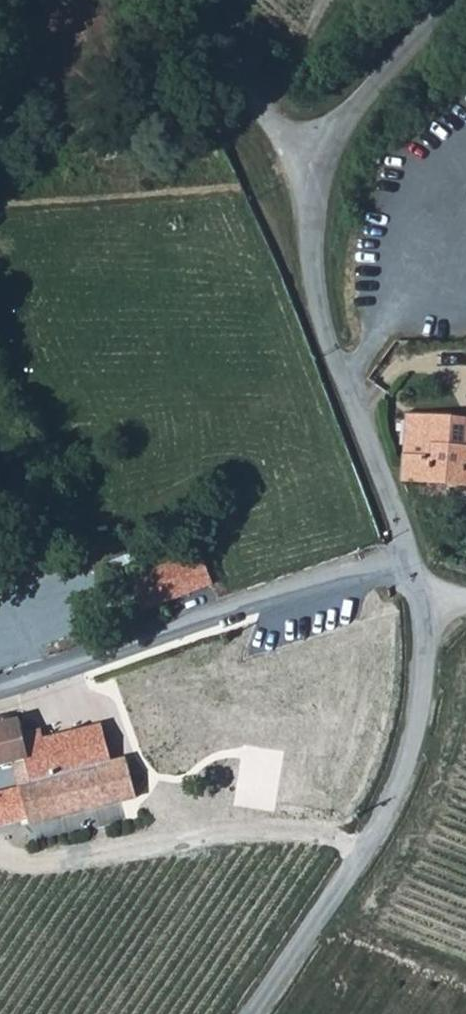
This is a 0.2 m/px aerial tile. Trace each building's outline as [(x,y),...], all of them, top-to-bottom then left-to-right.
[(403,476),(465,481),(465,416),(407,412),(404,464),(403,476)] [(203,548),(136,573),(147,602),(214,577),(203,548)] [(14,761),(17,773),(29,819),(136,793),(126,755),(112,759),(102,722),(41,737),(39,729),(24,734),(19,717),(0,722),(0,765),(14,761)] [(0,765),(0,777),(11,774),(17,773),(14,761),(0,765)]
